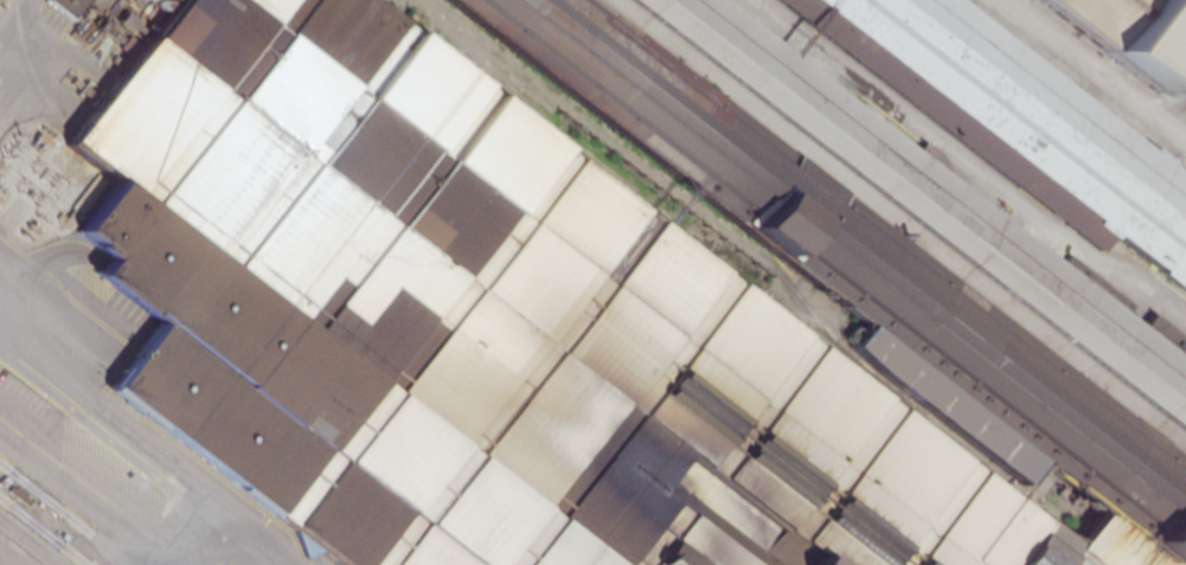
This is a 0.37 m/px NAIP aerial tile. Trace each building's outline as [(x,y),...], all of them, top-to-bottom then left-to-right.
[(73,19),(50,0),(88,0),(73,19)] [(860,325),(841,348),(1014,483),(1032,460),(1096,511),(1071,542),(1039,519),(1037,521),(1009,500),(367,0),(173,0),(145,37),(75,128),(64,140),(114,178),(73,230),(90,243),(88,245),(103,257),(91,274),(158,321),(108,386),(293,531),(302,557),(319,551),(337,564),(1185,564),(1185,341),(1148,312),(1136,327),(1126,317),(1130,310),(1127,308),(1131,302),(1065,252),(1056,264),(930,168),(940,155),(918,140),(909,152),(714,0),(438,0),(860,325)] [(1161,165),(1185,184),(1185,296),(1107,235),(1095,250),(772,0),(950,0),(1142,150),(1145,147),(1163,161),(1161,165)] [(1148,86),(1036,0),(1185,0),(1185,67),(1172,56),(1148,86)] [(0,479),(0,505),(59,551),(84,520),(11,464),(0,479)]
